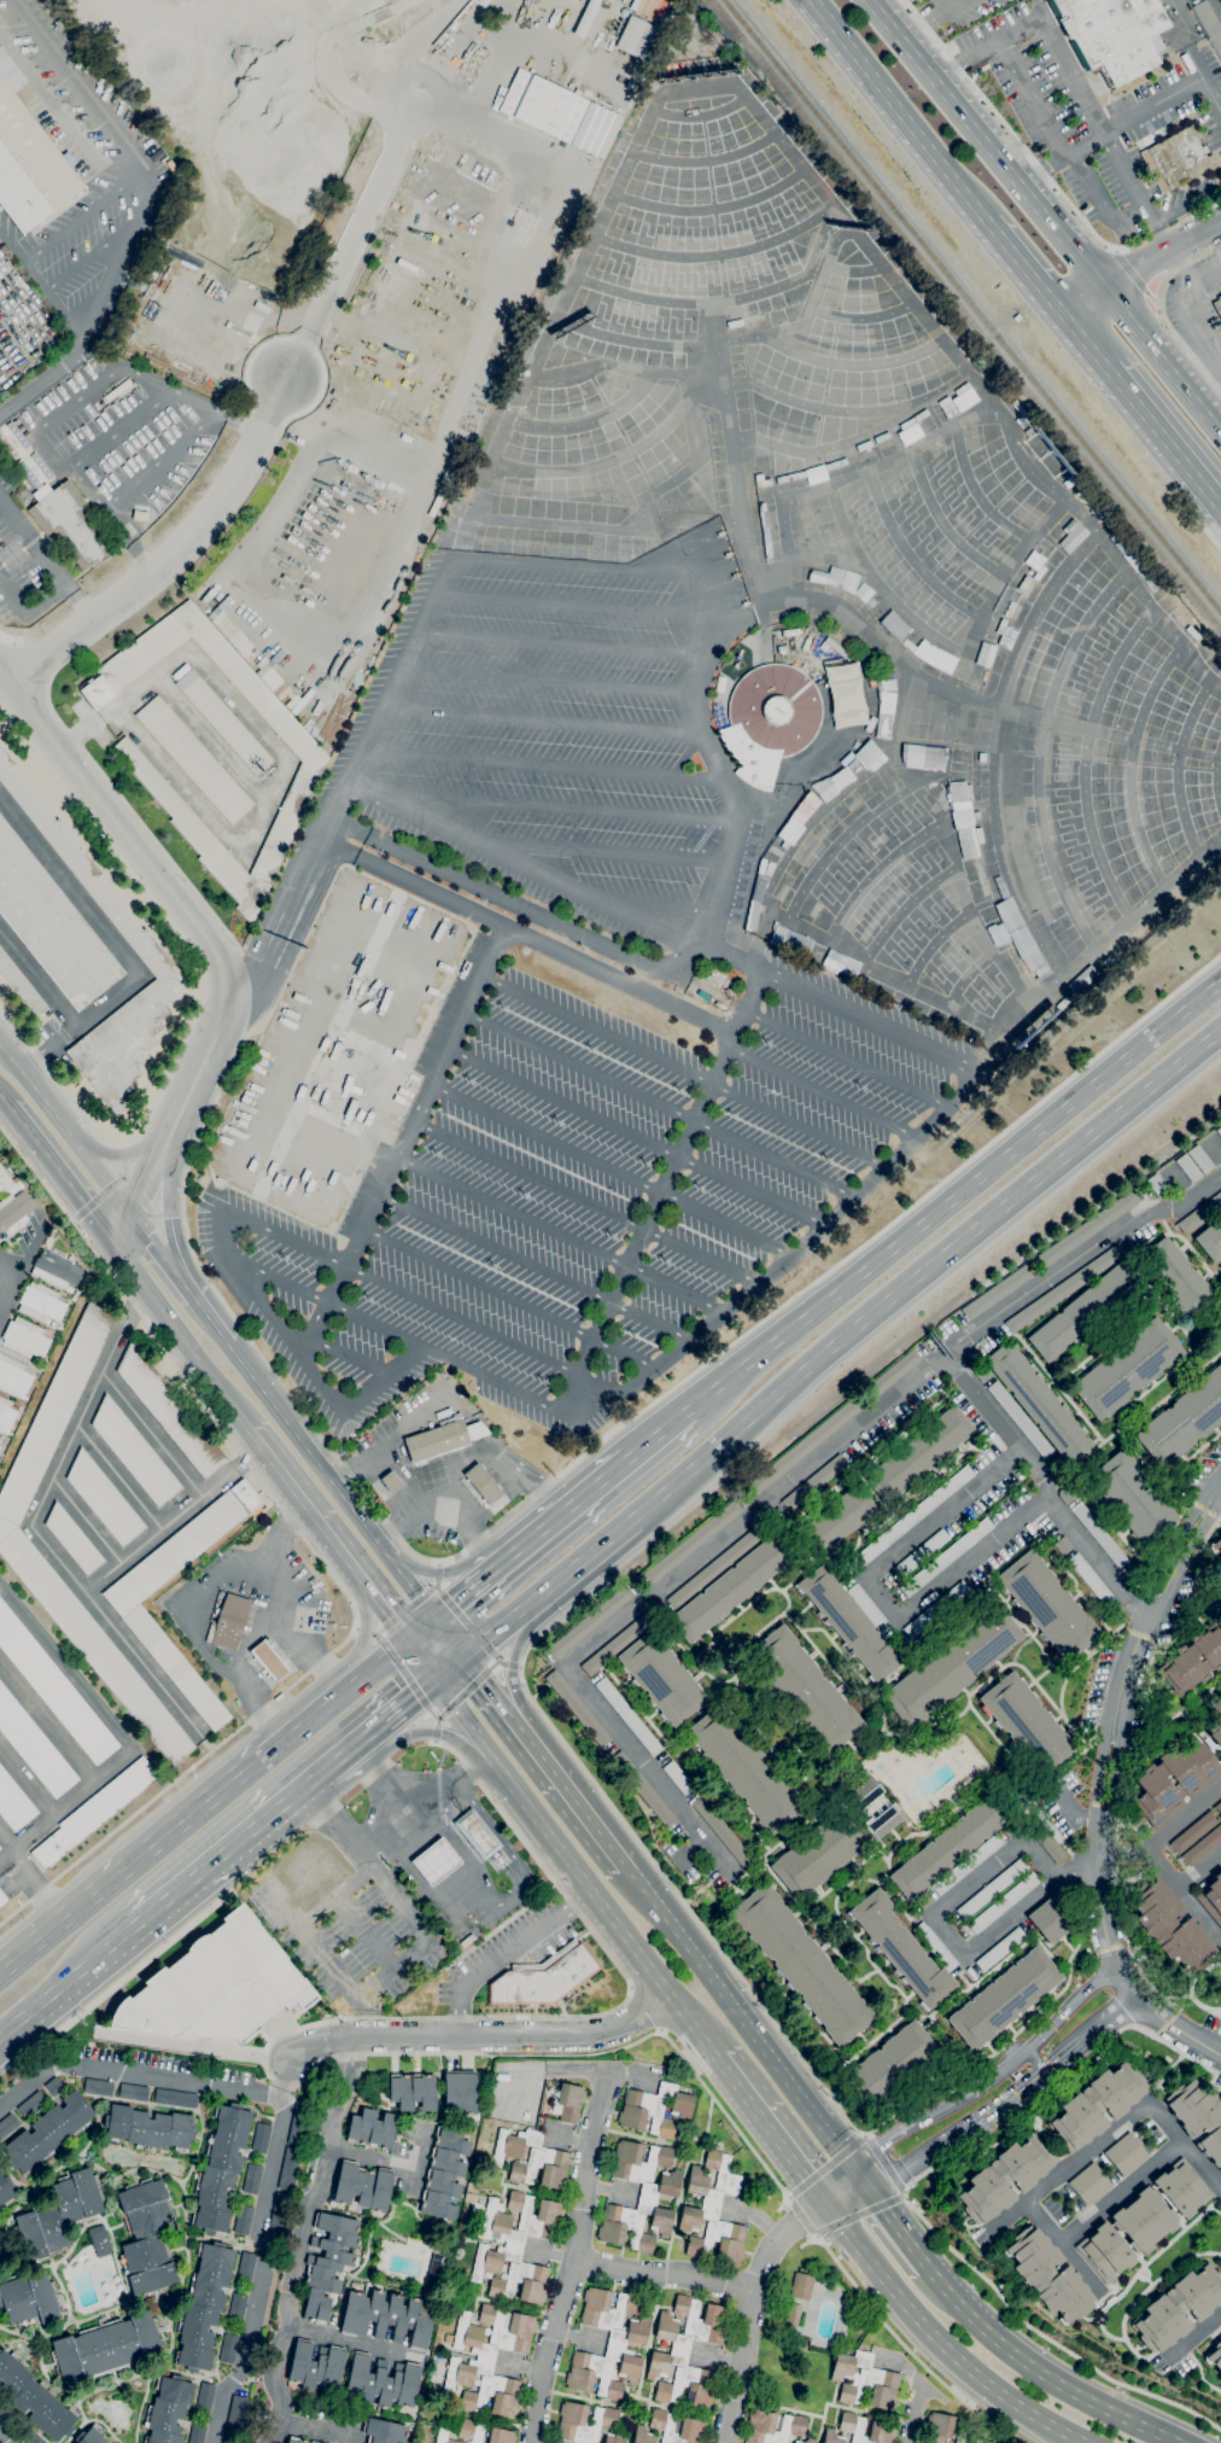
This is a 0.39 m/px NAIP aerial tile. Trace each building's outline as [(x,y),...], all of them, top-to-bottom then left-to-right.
[(573,35),(583,39),(597,0),(586,0),(573,35)] [(627,13),(661,22),(667,0),(631,0),(627,13)] [(1063,22),(1051,0),(1157,0),(1170,25),(1147,37),(1161,63),(1109,91),(1099,70),(1091,75),(1082,58),(1077,60),(1058,24),(1063,22)] [(1191,6),(1203,0),(1206,0),(1220,27),(1220,62),(1191,6)] [(613,47),(644,61),(659,29),(627,15),(613,47)] [(2,209),(0,211),(0,205),(0,45),(29,82),(14,93),(62,156),(68,151),(76,162),(70,167),(86,186),(36,225),(40,229),(33,235),(28,229),(22,234),(2,209)] [(569,144),(555,136),(555,138),(498,111),(518,68),(532,75),(576,94),(589,101),(569,144)] [(589,101),(621,116),(601,159),(569,144),(589,101)] [(1162,194),(1156,185),(1150,188),(1146,182),(1153,179),(1139,153),(1194,122),(1199,133),(1194,135),(1200,147),(1204,145),(1208,151),(1204,153),(1205,157),(1211,153),(1217,163),(1162,194)] [(169,171),(160,161),(166,156),(175,167),(169,171)] [(1217,297),(1220,295),(1220,320),(1211,303),(1219,299),(1217,297)] [(958,396),(954,391),(968,381),(971,387),(958,396)] [(971,387),(980,400),(966,409),(958,396),(971,387)] [(916,422),(912,416),(925,409),(929,414),(916,422)] [(825,471),(824,465),(846,457),(848,463),(825,471)] [(777,484),(776,478),(806,471),(807,477),(777,484)] [(84,575),(52,531),(46,536),(27,511),(34,505),(31,501),(35,498),(31,494),(46,483),(52,491),(60,484),(62,484),(68,479),(87,505),(82,508),(115,552),(93,567),(90,565),(93,569),(84,575)] [(756,488),(755,482),(771,479),(772,485),(756,488)] [(1110,540),(1088,512),(1096,507),(1117,535),(1110,540)] [(1063,540),(1052,529),(1068,512),(1079,521),(1063,540)] [(1124,554),(1112,541),(1121,534),(1133,547),(1124,554)] [(1036,581),(1032,577),(1036,571),(1024,561),(1044,537),(1056,547),(1041,565),(1046,569),(1036,581)] [(1138,561),(1129,550),(1134,546),(1144,556),(1138,561)] [(839,587),(825,583),(830,566),(843,570),(839,587)] [(1150,591),(1137,573),(1144,567),(1158,585),(1150,591)] [(853,593),(840,587),(846,575),(859,581),(853,593)] [(864,602),(853,593),(863,582),(874,591),(864,602)] [(1009,619),(993,612),(1006,585),(1022,594),(1009,619)] [(251,925),(235,908),(239,904),(198,858),(200,856),(170,821),(173,818),(132,771),(134,769),(113,746),(125,736),(249,875),(302,762),(191,637),(94,710),(80,690),(99,676),(94,670),(188,599),(329,757),(251,925)] [(900,642),(878,622),(890,610),(911,629),(900,642)] [(1006,625),(1018,631),(1010,649),(997,643),(1006,625)] [(782,637),(781,630),(800,628),(800,635),(782,637)] [(239,653),(245,658),(253,646),(236,634),(230,644),(240,651),(239,653)] [(824,641),(828,636),(852,655),(847,660),(824,641)] [(807,652),(801,649),(806,639),(807,639),(808,637),(811,637),(810,640),(811,640),(807,652)] [(989,669),(983,666),(983,665),(975,661),(981,643),(995,648),(989,669)] [(859,676),(857,661),(825,667),(828,682),(859,676)] [(271,691),(282,681),(265,663),(254,673),(271,691)] [(799,752),(798,752),(798,753),(796,753),(795,753),(795,754),(794,754),(793,754),(791,756),(790,756),(789,756),(788,757),(787,757),(785,757),(784,757),(784,758),(783,758),(782,758),(781,758),(779,758),(770,792),(769,792),(769,791),(767,791),(766,791),(765,791),(764,791),(763,791),(763,789),(761,789),(760,789),(759,789),(758,788),(756,788),(755,788),(755,787),(754,787),(753,787),(752,786),(750,786),(749,785),(748,785),(748,783),(747,783),(746,783),(746,782),(744,782),(743,781),(742,781),(742,780),(741,780),(741,779),(740,779),(740,777),(738,777),(738,776),(737,776),(736,775),(735,774),(735,772),(734,772),(740,765),(740,764),(738,764),(738,763),(737,763),(737,762),(736,762),(736,760),(735,760),(735,759),(734,759),(734,758),(732,758),(732,757),(731,757),(731,756),(730,756),(730,754),(730,753),(729,753),(729,752),(728,752),(728,751),(726,750),(726,748),(725,748),(725,747),(725,746),(724,746),(724,745),(724,744),(723,744),(723,742),(722,741),(722,740),(720,739),(720,737),(720,736),(719,736),(719,735),(719,734),(719,733),(718,733),(718,731),(718,730),(730,725),(730,724),(730,723),(729,723),(729,722),(729,721),(729,719),(729,718),(728,718),(728,717),(728,716),(728,715),(728,713),(728,712),(728,711),(728,710),(728,709),(728,707),(728,706),(728,705),(728,704),(729,704),(729,702),(729,701),(729,700),(729,699),(729,698),(730,698),(730,696),(730,695),(730,694),(731,694),(731,693),(731,692),(732,692),(732,690),(732,689),(734,688),(734,687),(735,687),(735,686),(735,684),(736,684),(736,683),(737,683),(737,682),(738,681),(738,680),(740,680),(740,678),(741,678),(741,677),(742,677),(742,676),(743,676),(743,675),(744,675),(744,674),(746,674),(747,672),(748,672),(748,671),(749,671),(750,670),(752,670),(752,669),(753,669),(754,669),(754,667),(755,667),(756,667),(756,666),(758,666),(759,666),(760,665),(761,665),(763,665),(764,665),(764,664),(765,664),(766,664),(767,664),(769,664),(770,664),(771,664),(772,663),(773,663),(775,663),(776,663),(777,663),(778,663),(778,664),(779,664),(781,664),(782,664),(783,664),(784,664),(785,664),(787,665),(788,665),(789,665),(790,665),(791,664),(802,670),(802,671),(804,671),(802,672),(804,672),(804,674),(805,674),(805,675),(806,675),(806,676),(807,676),(808,677),(810,678),(811,680),(814,676),(817,678),(812,682),(813,682),(813,683),(814,683),(814,684),(814,686),(816,686),(816,687),(817,688),(817,689),(818,690),(818,692),(818,693),(819,693),(819,694),(819,695),(820,696),(820,698),(820,699),(820,700),(822,701),(822,702),(822,704),(822,705),(822,706),(822,707),(822,709),(822,710),(822,711),(822,712),(822,713),(822,715),(822,716),(822,717),(822,718),(822,719),(822,721),(820,722),(820,723),(820,724),(820,725),(819,727),(819,728),(819,729),(818,729),(818,730),(818,731),(817,733),(817,734),(816,734),(816,735),(816,736),(814,736),(814,737),(814,739),(813,739),(813,740),(812,740),(812,741),(811,741),(811,742),(810,744),(808,745),(808,746),(807,746),(806,747),(805,747),(805,748),(804,748),(804,750),(802,750),(801,751),(800,751),(800,752),(799,752)] [(256,776),(174,683),(192,667),(274,760),(256,776)] [(723,693),(714,690),(718,676),(725,677),(723,693)] [(830,713),(825,682),(828,682),(859,676),(861,676),(867,707),(865,707),(832,713),(830,713)] [(893,677),(878,676),(877,737),(892,738),(893,677)] [(230,824),(134,715),(158,694),(255,804),(230,824)] [(832,713),(835,728),(867,723),(865,707),(832,713)] [(870,733),(864,730),(871,716),(877,719),(870,733)] [(823,800),(822,798),(820,798),(818,794),(813,787),(825,779),(826,780),(847,764),(847,763),(859,754),(857,752),(861,748),(860,746),(870,739),(884,757),(857,776),(836,792),(835,791),(823,800)] [(156,979),(0,781),(0,744),(16,764),(12,766),(56,821),(58,818),(101,873),(99,875),(142,931),(145,928),(186,980),(174,989),(179,995),(166,1004),(171,1011),(159,1020),(164,1027),(152,1036),(157,1042),(146,1051),(151,1057),(138,1068),(142,1074),(130,1084),(133,1088),(122,1096),(128,1106),(116,1115),(65,1051),(156,979)] [(944,768),(945,746),(901,745),(901,767),(944,768)] [(970,766),(952,764),(954,748),(972,751),(970,766)] [(946,801),(965,800),(964,781),(946,781),(946,801)] [(800,826),(790,816),(799,807),(798,806),(800,804),(799,804),(810,792),(820,803),(800,826)] [(1033,810),(1033,793),(1014,794),(1015,811),(1033,810)] [(974,857),(966,827),(974,826),(974,828),(977,828),(976,822),(975,822),(972,807),(987,805),(989,821),(991,820),(995,847),(978,851),(980,856),(974,857)] [(973,826),(970,808),(950,811),(953,829),(973,826)] [(78,1011),(0,914),(0,816),(125,973),(78,1011)] [(956,837),(967,882),(983,878),(972,833),(956,837)] [(781,857),(767,850),(771,844),(784,852),(781,857)] [(760,898),(750,894),(759,874),(769,878),(760,898)] [(1038,983),(1023,961),(1022,961),(1013,945),(999,951),(995,945),(985,925),(1000,919),(994,904),(1010,897),(1023,923),(1039,951),(1038,952),(1051,974),(1038,983)] [(750,931),(744,929),(750,899),(760,902),(755,929),(750,928),(750,931)] [(855,983),(769,943),(776,925),(830,949),(847,956),(864,963),(855,983)] [(35,1016),(0,972),(0,946),(48,1007),(35,1016)] [(729,999),(728,996),(726,997),(724,990),(729,989),(731,995),(730,995),(732,998),(729,999)] [(708,1002),(696,993),(699,990),(712,997),(708,1002)] [(723,1009),(714,1004),(717,999),(725,1004),(723,1009)] [(1215,1167),(1205,1174),(1187,1151),(1198,1144),(1215,1167)] [(1203,1176),(1193,1183),(1176,1160),(1186,1153),(1203,1176)] [(14,1183),(0,1194),(0,1166),(11,1180),(16,1177),(24,1186),(21,1189),(16,1183),(14,1184),(14,1183)] [(1159,1197),(1146,1180),(1157,1173),(1170,1189),(1159,1197)] [(1,1234),(0,1234),(0,1202),(11,1194),(13,1197),(24,1190),(36,1206),(25,1214),(28,1219),(27,1224),(6,1240),(1,1234)] [(1176,1223),(1220,1190),(1220,1209),(1186,1235),(1176,1223)] [(1193,1238),(1220,1216),(1220,1258),(1214,1264),(1193,1238)] [(1188,1318),(1186,1316),(1188,1314),(1185,1311),(1184,1311),(1139,1257),(1166,1235),(1170,1242),(1173,1241),(1178,1247),(1176,1248),(1181,1253),(1182,1253),(1187,1260),(1186,1261),(1190,1265),(1187,1266),(1190,1269),(1191,1267),(1194,1271),(1196,1270),(1202,1276),(1200,1277),(1205,1283),(1207,1282),(1211,1288),(1210,1290),(1216,1296),(1188,1318)] [(1012,1335),(1004,1323),(1120,1242),(1127,1254),(1012,1335)] [(65,1290),(30,1273),(34,1266),(33,1266),(37,1257),(39,1258),(42,1249),(84,1270),(76,1287),(68,1283),(65,1290)] [(1047,1364),(1026,1339),(1057,1312),(1058,1314),(1062,1311),(1061,1310),(1088,1287),(1089,1289),(1092,1285),(1091,1284),(1123,1259),(1145,1285),(1087,1333),(1082,1337),(1079,1334),(1076,1336),(1080,1340),(1074,1345),(1073,1343),(1056,1357),(1057,1358),(1052,1363),(1051,1360),(1047,1364)] [(56,1329),(46,1324),(18,1311),(22,1304),(18,1302),(27,1285),(29,1287),(31,1281),(59,1293),(59,1295),(63,1298),(60,1301),(68,1304),(59,1322),(49,1317),(48,1319),(53,1322),(52,1323),(58,1325),(56,1329)] [(173,1767),(0,1554),(0,1493),(93,1293),(115,1319),(18,1527),(195,1747),(173,1767)] [(30,1359),(1,1346),(5,1339),(2,1337),(10,1320),(13,1322),(17,1316),(45,1329),(42,1335),(52,1340),(43,1357),(39,1354),(39,1355),(33,1353),(34,1353),(33,1352),(30,1359)] [(1098,1422),(1070,1387),(1079,1381),(1077,1378),(1085,1372),(1086,1374),(1092,1369),(1091,1368),(1098,1362),(1099,1363),(1104,1359),(1105,1362),(1109,1358),(1108,1357),(1112,1353),(1110,1352),(1117,1346),(1118,1347),(1126,1341),(1124,1340),(1132,1334),(1133,1336),(1138,1333),(1137,1331),(1156,1316),(1162,1324),(1163,1323),(1181,1343),(1180,1345),(1185,1352),(1149,1382),(1149,1383),(1141,1389),(1140,1387),(1135,1392),(1134,1389),(1131,1393),(1132,1394),(1128,1398),(1127,1399),(1129,1401),(1122,1407),(1120,1405),(1114,1410),(1116,1412),(1109,1418),(1106,1415),(1098,1422)] [(1034,1423),(1011,1394),(1012,1393),(1010,1390),(1009,1392),(982,1360),(1009,1339),(1029,1365),(1032,1364),(1036,1370),(1033,1372),(1034,1375),(1038,1372),(1042,1377),(1041,1380),(1054,1397),(1057,1395),(1062,1401),(1058,1404),(1059,1406),(1063,1403),(1068,1409),(1067,1411),(1097,1448),(1071,1469),(1062,1457),(1063,1456),(1061,1453),(1059,1454),(1036,1427),(1038,1424),(1035,1422),(1034,1423)] [(204,1480),(116,1371),(132,1340),(228,1460),(204,1480)] [(927,1357),(917,1345),(922,1341),(931,1352),(927,1357)] [(23,1400),(0,1390),(0,1353),(25,1365),(23,1370),(29,1374),(34,1376),(23,1400)] [(46,1366),(39,1363),(41,1358),(48,1362),(46,1366)] [(982,1384),(972,1371),(983,1362),(993,1375),(982,1384)] [(1215,1366),(1220,1362),(1220,1425),(1219,1427),(1217,1424),(1211,1429),(1213,1430),(1204,1438),(1203,1435),(1198,1439),(1197,1438),(1193,1440),(1196,1441),(1191,1445),(1193,1448),(1185,1454),(1184,1452),(1169,1464),(1168,1463),(1161,1469),(1133,1435),(1141,1429),(1139,1427),(1147,1421),(1149,1422),(1155,1417),(1153,1415),(1161,1409),(1162,1410),(1174,1400),(1174,1399),(1182,1392),(1184,1394),(1200,1380),(1202,1382),(1204,1378),(1203,1377),(1209,1374),(1207,1371),(1214,1365),(1215,1366)] [(1044,1459),(987,1388),(997,1380),(1054,1451),(1044,1459)] [(158,1508),(92,1425),(106,1393),(182,1487),(158,1508)] [(11,1438),(0,1432),(0,1395),(13,1401),(10,1409),(11,1409),(12,1407),(17,1410),(17,1411),(18,1412),(17,1413),(19,1415),(17,1419),(16,1418),(10,1432),(13,1433),(11,1438)] [(886,1504),(864,1477),(882,1463),(881,1462),(888,1456),(889,1457),(911,1439),(910,1438),(917,1432),(918,1433),(940,1415),(939,1413),(946,1407),(947,1410),(954,1404),(975,1429),(968,1435),(969,1436),(963,1442),(962,1441),(957,1445),(958,1447),(951,1452),(950,1452),(910,1485),(910,1486),(906,1489),(905,1488),(886,1504)] [(491,1434),(469,1441),(471,1444),(411,1463),(403,1439),(439,1425),(438,1423),(454,1417),(452,1415),(461,1412),(463,1419),(462,1419),(465,1427),(480,1421),(491,1434)] [(122,1547),(66,1479),(82,1447),(146,1527),(122,1547)] [(1144,1547),(1138,1540),(1135,1541),(1129,1534),(1131,1533),(1126,1527),(1123,1529),(1117,1522),(1121,1520),(1099,1493),(1097,1495),(1091,1487),(1093,1486),(1086,1477),(1122,1448),(1128,1456),(1131,1454),(1137,1462),(1135,1464),(1149,1481),(1146,1482),(1150,1487),(1152,1485),(1156,1489),(1157,1488),(1163,1495),(1162,1497),(1167,1503),(1168,1503),(1174,1510),(1172,1512),(1179,1520),(1144,1547)] [(790,1512),(781,1502),(840,1453),(849,1464),(790,1512)] [(1059,1454),(1069,1468),(1058,1476),(1047,1464),(1059,1454)] [(489,1505),(463,1474),(478,1463),(503,1493),(489,1505)] [(855,1573),(847,1562),(966,1464),(975,1475),(855,1573)] [(391,1493),(380,1480),(391,1470),(403,1485),(391,1493)] [(214,1732),(121,1619),(122,1617),(101,1593),(227,1491),(243,1479),(263,1503),(246,1515),(247,1516),(139,1603),(232,1718),(214,1732)] [(816,1561),(794,1534),(857,1483),(878,1510),(849,1534),(847,1532),(845,1534),(846,1537),(816,1561)] [(1067,1506),(1057,1494),(1058,1491),(1068,1483),(1077,1497),(1067,1506)] [(87,1575),(45,1524),(56,1502),(105,1561),(87,1575)] [(909,1598),(900,1587),(986,1516),(994,1527),(909,1598)] [(676,1611),(666,1599),(756,1524),(766,1537),(676,1611)] [(902,1579),(894,1568),(942,1528),(951,1539),(902,1579)] [(694,1645),(691,1642),(689,1644),(668,1619),(700,1593),(701,1594),(705,1592),(702,1590),(730,1567),(731,1569),(735,1565),(734,1564),(773,1533),(794,1558),(782,1568),(784,1570),(778,1575),(776,1573),(760,1586),(763,1588),(748,1601),(746,1597),(729,1611),(731,1614),(725,1619),(722,1615),(719,1616),(723,1621),(717,1626),(715,1622),(697,1637),(700,1640),(694,1645)] [(1063,1557),(1053,1544),(1064,1535),(1074,1547),(1063,1557)] [(1215,1541),(1220,1537),(1220,1555),(1217,1551),(1216,1552),(1215,1551),(1213,1552),(1208,1546),(1214,1540),(1215,1541)] [(1065,1664),(1048,1645),(1051,1644),(1047,1640),(1046,1640),(1045,1642),(1039,1633),(1041,1632),(1036,1626),(1034,1628),(1028,1620),(1030,1619),(1027,1614),(1028,1613),(1026,1609),(1023,1611),(1020,1607),(1018,1608),(1011,1601),(1013,1599),(1009,1592),(1006,1594),(1001,1587),(1003,1586),(995,1578),(1030,1549),(1036,1557),(1039,1556),(1045,1563),(1044,1564),(1048,1570),(1050,1569),(1056,1576),(1054,1578),(1058,1582),(1057,1584),(1059,1587),(1061,1586),(1064,1590),(1067,1588),(1073,1597),(1070,1598),(1075,1604),(1077,1603),(1083,1610),(1082,1611),(1085,1616),(1086,1615),(1094,1625),(1094,1623),(1098,1627),(1097,1627),(1103,1634),(1087,1646),(1086,1646),(1081,1651),(1065,1664)] [(875,1686),(867,1677),(870,1674),(869,1674),(870,1673),(855,1656),(853,1658),(848,1652),(852,1649),(851,1648),(847,1650),(842,1644),(843,1642),(830,1625),(828,1626),(823,1621),(826,1619),(824,1616),(822,1619),(817,1613),(819,1611),(805,1593),(801,1596),(794,1586),(805,1576),(805,1578),(826,1559),(842,1579),(837,1582),(848,1596),(847,1597),(849,1601),(851,1599),(874,1627),(872,1628),(875,1632),(876,1629),(887,1643),(890,1639),(907,1660),(875,1686)] [(1213,1568),(1220,1560),(1220,1583),(1217,1579),(1220,1576),(1213,1568)] [(1132,1584),(1122,1574),(1133,1564),(1143,1574),(1132,1584)] [(911,1639),(902,1628),(962,1580),(970,1591),(911,1639)] [(882,1634),(846,1591),(857,1582),(892,1626),(882,1634)] [(235,1651),(211,1643),(205,1640),(210,1623),(216,1625),(217,1622),(214,1621),(215,1615),(220,1617),(227,1593),(251,1601),(235,1651)] [(97,1766),(0,1648),(0,1599),(121,1745),(97,1766)] [(910,1731),(882,1696),(889,1690),(888,1687),(895,1681),(896,1683),(902,1678),(901,1677),(910,1671),(911,1671),(911,1672),(916,1668),(917,1669),(921,1667),(919,1666),(923,1662),(922,1660),(929,1654),(930,1655),(945,1643),(945,1644),(952,1638),(995,1601),(1024,1637),(1013,1645),(1012,1644),(1010,1646),(1011,1648),(1006,1651),(1007,1652),(1000,1660),(998,1657),(992,1663),(994,1666),(987,1672),(985,1669),(980,1673),(978,1671),(976,1674),(977,1675),(972,1679),(975,1683),(968,1689),(965,1685),(959,1690),(960,1692),(952,1698),(951,1697),(931,1713),(925,1718),(927,1719),(923,1722),(922,1721),(910,1731)] [(1116,1622),(1106,1609),(1117,1601),(1127,1613),(1116,1622)] [(589,1677),(580,1666),(650,1609),(659,1620),(589,1677)] [(1219,1617),(1220,1620),(1220,1666),(1215,1672),(1213,1668),(1205,1673),(1209,1677),(1200,1684),(1190,1692),(1188,1691),(1179,1698),(1175,1692),(1170,1697),(1155,1679),(1159,1674),(1156,1669),(1163,1663),(1162,1661),(1168,1656),(1170,1660),(1176,1655),(1174,1651),(1182,1644),(1185,1648),(1192,1643),(1188,1639),(1197,1632),(1200,1636),(1204,1632),(1202,1628),(1209,1622),(1214,1620),(1215,1621),(1219,1617)] [(828,1755),(813,1737),(765,1677),(765,1675),(746,1652),(755,1645),(754,1644),(759,1639),(761,1640),(766,1636),(765,1634),(773,1628),(775,1629),(782,1623),(798,1643),(796,1644),(800,1648),(802,1646),(808,1654),(807,1655),(812,1661),(813,1660),(819,1666),(817,1668),(818,1669),(820,1674),(819,1675),(822,1678),(824,1677),(828,1681),(830,1679),(836,1687),(835,1689),(839,1693),(840,1692),(846,1699),(845,1701),(846,1703),(845,1703),(848,1707),(849,1706),(865,1725),(828,1755)] [(674,1728),(667,1720),(666,1720),(665,1721),(659,1714),(661,1713),(656,1707),(655,1706),(654,1707),(648,1699),(649,1698),(650,1698),(647,1693),(648,1692),(645,1690),(643,1691),(639,1686),(638,1686),(637,1686),(632,1680),(633,1679),(633,1678),(629,1673),(627,1674),(621,1667),(624,1666),(617,1656),(652,1628),(670,1650),(671,1649),(676,1656),(673,1657),(678,1663),(677,1664),(679,1667),(680,1666),(684,1671),(687,1669),(693,1677),(691,1678),(696,1684),(697,1683),(703,1690),(702,1691),(702,1692),(708,1701),(674,1728)] [(275,1681),(270,1677),(268,1678),(267,1675),(268,1674),(256,1658),(255,1661),(252,1658),(255,1657),(250,1651),(264,1639),(269,1645),(271,1644),(273,1646),(270,1648),(282,1662),(285,1661),(286,1663),(285,1664),(288,1671),(275,1681)] [(1042,1778),(1017,1748),(1016,1749),(1010,1742),(1011,1741),(1007,1736),(1010,1734),(1006,1731),(1005,1732),(1001,1727),(999,1730),(993,1721),(995,1720),(991,1714),(988,1716),(982,1708),(985,1707),(977,1698),(1012,1671),(1018,1679),(1021,1677),(1027,1685),(1026,1686),(1029,1692),(1032,1690),(1038,1698),(1035,1699),(1040,1704),(1038,1706),(1041,1709),(1042,1707),(1046,1712),(1048,1710),(1054,1718),(1052,1719),(1057,1725),(1059,1724),(1065,1731),(1063,1733),(1077,1750),(1042,1778)] [(652,1755),(595,1685),(604,1677),(662,1747),(652,1755)] [(56,1798),(0,1731),(0,1681),(80,1779),(56,1798)] [(276,1702),(274,1699),(281,1692),(284,1695),(276,1702)] [(1217,1696),(1220,1693),(1220,1719),(1210,1706),(1219,1698),(1217,1696)] [(771,1836),(764,1827),(763,1829),(756,1821),(759,1820),(754,1814),(753,1814),(752,1815),(746,1807),(747,1806),(743,1802),(744,1800),(742,1797),(741,1798),(737,1794),(735,1795),(729,1788),(731,1785),(726,1780),(725,1780),(724,1782),(718,1774),(720,1772),(717,1768),(718,1767),(715,1763),(713,1765),(709,1761),(708,1762),(702,1754),(703,1753),(700,1747),(697,1748),(690,1741),(693,1739),(685,1731),(722,1702),(806,1807),(771,1836)] [(1216,1725),(1220,1721),(1220,1751),(1219,1748),(1213,1748),(1211,1755),(1216,1761),(1220,1761),(1220,1760),(1220,1765),(1220,1766),(1220,1768),(1220,1771),(1220,1773),(1208,1784),(1207,1783),(1188,1797),(1184,1792),(1179,1796),(1184,1802),(1168,1815),(1166,1813),(1164,1814),(1168,1819),(1155,1830),(1152,1826),(1147,1830),(1143,1824),(1143,1825),(1134,1815),(1138,1813),(1131,1806),(1129,1807),(1124,1802),(1133,1794),(1137,1798),(1139,1796),(1138,1796),(1144,1791),(1139,1786),(1138,1788),(1134,1783),(1135,1782),(1134,1780),(1143,1773),(1140,1771),(1150,1762),(1153,1767),(1155,1766),(1158,1762),(1159,1761),(1157,1757),(1166,1749),(1168,1751),(1176,1744),(1184,1753),(1190,1748),(1188,1745),(1194,1739),(1198,1743),(1200,1741),(1196,1734),(1202,1730),(1208,1737),(1209,1737),(1208,1734),(1210,1733),(1207,1730),(1214,1722),(1216,1725)] [(667,1830),(609,1759),(620,1750),(678,1820),(667,1830)] [(46,1871),(30,1852),(60,1827),(58,1824),(142,1756),(160,1778),(46,1871)] [(684,1796),(662,1768),(672,1760),(695,1788),(684,1796)] [(14,1832),(0,1814),(0,1765),(39,1813),(14,1832)] [(855,1814),(843,1800),(869,1778),(864,1772),(865,1769),(883,1791),(855,1814)] [(909,1902),(888,1877),(901,1866),(901,1865),(907,1860),(909,1860),(924,1847),(923,1844),(929,1839),(931,1843),(934,1841),(933,1839),(960,1815),(963,1818),(964,1817),(960,1813),(968,1807),(969,1809),(988,1794),(991,1796),(995,1791),(1011,1812),(1007,1815),(1010,1818),(985,1838),(983,1837),(980,1839),(982,1842),(954,1865),(952,1862),(948,1865),(951,1867),(909,1902)] [(747,1873),(690,1803),(702,1794),(759,1865),(747,1873)] [(1213,1807),(1220,1800),(1220,1817),(1213,1807)] [(882,1848),(861,1824),(870,1817),(872,1820),(893,1803),(911,1824),(909,1826),(902,1819),(878,1839),(884,1846),(882,1848)] [(484,1860),(452,1821),(463,1814),(472,1807),(502,1846),(493,1852),(484,1860)] [(798,1901),(769,1866),(777,1859),(776,1858),(783,1852),(784,1853),(790,1848),(789,1847),(796,1841),(798,1843),(811,1832),(808,1830),(817,1824),(818,1825),(832,1813),(839,1808),(867,1842),(859,1849),(861,1852),(853,1858),(852,1856),(847,1860),(848,1862),(840,1868),(839,1866),(834,1870),(832,1868),(829,1871),(830,1873),(826,1877),(828,1879),(820,1885),(819,1883),(813,1889),(814,1890),(807,1897),(805,1895),(798,1901)] [(1179,1854),(1176,1853),(1175,1854),(1174,1852),(1175,1850),(1172,1846),(1169,1847),(1168,1844),(1211,1809),(1220,1820),(1179,1854)] [(1058,1865),(1029,1831),(1039,1823),(1047,1815),(1065,1838),(1059,1844),(1069,1856),(1058,1865)] [(1010,1839),(1001,1830),(1011,1823),(1018,1832),(1010,1839)] [(1180,1856),(1220,1823),(1220,1841),(1190,1867),(1180,1856)] [(940,1896),(933,1888),(953,1871),(952,1868),(995,1832),(1005,1843),(940,1896)] [(431,1887),(410,1861),(442,1837),(461,1862),(431,1887)] [(316,1897),(310,1889),(285,1909),(270,1890),(284,1879),(282,1878),(312,1854),(323,1866),(322,1866),(328,1874),(320,1882),(326,1889),(316,1897)] [(964,1920),(956,1911),(1021,1856),(1029,1867),(964,1920)] [(1214,1876),(1220,1870),(1220,1928),(1194,1896),(1200,1891),(1198,1889),(1199,1885),(1204,1881),(1208,1885),(1216,1878),(1214,1876)] [(976,1935),(968,1924),(1033,1871),(1041,1882),(976,1935)] [(1126,1903),(1126,1900),(1127,1901),(1137,1893),(1134,1890),(1144,1882),(1146,1884),(1150,1882),(1151,1883),(1157,1878),(1164,1887),(1166,1887),(1170,1893),(1169,1893),(1173,1897),(1175,1896),(1181,1903),(1180,1903),(1187,1911),(1185,1912),(1190,1917),(1191,1916),(1194,1920),(1193,1922),(1194,1924),(1196,1922),(1202,1929),(1199,1930),(1204,1935),(1205,1935),(1209,1940),(1208,1941),(1216,1951),(1211,1953),(1214,1957),(1209,1960),(1209,1961),(1197,1971),(1197,1970),(1193,1972),(1194,1972),(1188,1977),(1185,1977),(1180,1971),(1182,1967),(1184,1969),(1181,1965),(1178,1961),(1173,1965),(1166,1955),(1164,1957),(1158,1949),(1159,1947),(1157,1945),(1156,1945),(1153,1942),(1153,1941),(1152,1938),(1153,1937),(1151,1935),(1150,1936),(1149,1935),(1147,1936),(1140,1928),(1141,1928),(1134,1918),(1139,1914),(1134,1907),(1131,1909),(1126,1903)] [(860,1998),(876,2017),(866,2024),(867,2025),(860,2030),(854,2035),(846,2042),(845,2042),(839,2047),(834,2041),(832,2041),(830,2037),(823,2028),(824,2027),(822,2023),(820,2023),(819,2024),(813,2017),(814,2016),(811,2010),(810,2010),(808,2011),(801,2004),(804,2001),(800,1998),(801,1996),(799,1993),(798,1994),(794,1990),(793,1989),(791,1990),(785,1983),(788,1982),(783,1976),(782,1977),(782,1976),(781,1978),(773,1970),(776,1969),(772,1964),(775,1963),(772,1959),(770,1960),(766,1955),(766,1957),(765,1957),(764,1957),(758,1949),(760,1948),(755,1943),(754,1942),(753,1943),(747,1936),(749,1935),(746,1931),(744,1932),(736,1922),(736,1923),(734,1919),(728,1912),(735,1906),(734,1905),(743,1897),(744,1899),(750,1895),(748,1893),(755,1888),(756,1889),(766,1882),(782,1901),(781,1902),(783,1906),(784,1906),(787,1905),(791,1912),(790,1913),(795,1919),(798,1918),(802,1924),(801,1925),(801,1926),(801,1928),(804,1931),(802,1932),(805,1936),(807,1935),(811,1940),(813,1937),(819,1945),(818,1947),(822,1953),(824,1951),(830,1958),(826,1960),(831,1966),(830,1967),(832,1970),(835,1969),(839,1973),(841,1971),(847,1978),(845,1981),(849,1987),(852,1984),(858,1992),(855,1993),(857,1994),(855,1995),(859,1999),(860,1998)] [(927,2013),(918,2004),(921,2001),(906,1983),(905,1984),(900,1978),(899,1980),(895,1975),(896,1973),(893,1971),(895,1969),(882,1953),(880,1955),(867,1941),(869,1940),(867,1940),(870,1938),(854,1919),(852,1922),(845,1913),(848,1909),(848,1911),(877,1887),(893,1906),(889,1909),(900,1923),(898,1924),(901,1926),(902,1926),(925,1954),(923,1955),(927,1958),(928,1957),(937,1970),(942,1966),(958,1987),(936,2005),(927,2013)] [(8,1900),(0,1907),(0,1889),(8,1900)] [(924,1911),(916,1901),(928,1891),(935,1901),(924,1911)] [(1050,1946),(1026,1917),(1050,1896),(1074,1926),(1067,1932),(1065,1932),(1058,1938),(1058,1940),(1052,1945),(1050,1946)] [(127,1996),(129,1999),(146,1986),(144,1982),(162,1966),(164,1970),(188,1951),(187,1951),(187,1948),(188,1948),(188,1947),(189,1946),(191,1945),(192,1943),(192,1942),(193,1942),(193,1941),(194,1941),(194,1940),(195,1940),(197,1938),(198,1937),(199,1937),(200,1936),(201,1936),(203,1936),(203,1935),(204,1935),(205,1935),(206,1935),(206,1936),(223,1922),(221,1919),(240,1902),(257,1922),(256,1923),(269,1940),(270,1938),(286,1958),(286,1959),(300,1978),(302,1977),(317,1998),(300,2011),(294,2004),(287,2011),(282,2006),(258,2025),(259,2027),(239,2043),(236,2041),(191,2035),(191,2039),(109,2028),(112,2017),(115,2011),(119,2004),(127,1996)] [(948,1972),(913,1929),(923,1920),(959,1964),(948,1972)] [(983,1972),(975,1961),(1018,1926),(1027,1936),(983,1972)] [(489,1984),(504,1971),(512,1971),(512,1964),(541,1964),(574,1938),(578,1943),(580,1941),(601,1969),(554,2004),(489,2004),(489,1984)] [(972,2052),(966,2043),(965,2045),(963,2041),(964,2041),(956,2030),(954,2030),(952,2028),(952,2027),(946,2019),(948,2017),(954,2011),(963,2005),(962,2005),(969,1999),(966,1996),(969,1995),(971,1998),(976,1994),(985,1987),(991,1982),(988,1980),(991,1977),(993,1980),(998,1976),(1006,1970),(1012,1964),(1010,1961),(1012,1959),(1015,1963),(1020,1958),(1020,1959),(1028,1952),(1027,1952),(1033,1947),(1034,1947),(1036,1945),(1042,1953),(1044,1952),(1046,1955),(1054,1966),(1058,1970),(1057,1970),(1063,1977),(1046,1992),(1039,1998),(1039,1999),(1033,2004),(1026,2010),(1027,2011),(1012,2023),(1007,2027),(1006,2024),(1003,2027),(1004,2028),(997,2033),(995,2031),(994,2031),(997,2034),(989,2039),(988,2037),(981,2045),(982,2046),(976,2052),(975,2050),(972,2052)] [(871,2111),(842,2077),(847,2072),(846,2071),(857,2062),(858,2064),(864,2059),(863,2058),(870,2051),(872,2053),(876,2050),(877,2051),(881,2048),(880,2046),(884,2043),(882,2041),(890,2035),(892,2036),(898,2031),(896,2030),(904,2023),(905,2025),(913,2018),(942,2053),(871,2111)] [(1120,2059),(1124,2060),(1128,2064),(1127,2065),(1132,2070),(1133,2069),(1134,2070),(1135,2069),(1144,2080),(1143,2080),(1147,2086),(1146,2087),(1149,2089),(1144,2092),(1145,2093),(1126,2110),(1127,2111),(1115,2122),(1104,2109),(1099,2112),(1108,2123),(1108,2124),(1109,2126),(1097,2136),(1096,2134),(1077,2150),(1076,2150),(1070,2155),(1064,2146),(1063,2147),(1053,2135),(1057,2133),(1052,2128),(1051,2129),(1047,2124),(1047,2120),(1054,2115),(1057,2118),(1063,2112),(1059,2106),(1077,2092),(1087,2085),(1087,2083),(1088,2082),(1088,2081),(1096,2075),(1096,2076),(1105,2069),(1109,2074),(1116,2068),(1114,2065),(1120,2059)] [(475,2115),(444,2115),(444,2074),(445,2074),(445,2071),(475,2071),(475,2115)] [(421,2111),(421,2101),(413,2101),(413,2111),(399,2111),(399,2101),(390,2101),(388,2077),(391,2077),(391,2074),(399,2074),(399,2075),(436,2075),(436,2089),(434,2089),(434,2111),(421,2111)] [(53,2097),(45,2086),(56,2076),(65,2087),(53,2097)] [(1210,2089),(1220,2103),(1220,2170),(1220,2171),(1216,2167),(1215,2168),(1211,2162),(1213,2162),(1208,2156),(1205,2157),(1202,2152),(1194,2144),(1197,2142),(1204,2136),(1207,2134),(1203,2130),(1200,2132),(1191,2139),(1182,2129),(1184,2129),(1180,2126),(1181,2124),(1178,2118),(1176,2120),(1172,2113),(1173,2113),(1162,2099),(1169,2094),(1168,2093),(1179,2085),(1180,2086),(1182,2083),(1184,2086),(1188,2082),(1187,2081),(1192,2077),(1196,2078),(1202,2085),(1198,2087),(1204,2093),(1210,2089)] [(112,2097),(83,2093),(86,2078),(113,2082),(112,2097)] [(672,2140),(658,2136),(658,2135),(649,2133),(653,2116),(645,2113),(643,2130),(619,2126),(619,2122),(617,2122),(619,2111),(621,2111),(624,2104),(625,2100),(624,2100),(625,2094),(626,2089),(656,2095),(660,2081),(678,2085),(676,2092),(694,2097),(689,2121),(678,2118),(678,2116),(670,2113),(671,2111),(664,2110),(661,2117),(677,2121),(672,2140)] [(147,2101),(118,2098),(121,2083),(148,2087),(147,2101)] [(576,2124),(559,2121),(562,2105),(553,2103),(554,2098),(551,2098),(553,2088),(556,2089),(559,2087),(560,2083),(584,2088),(584,2091),(585,2092),(583,2103),(582,2101),(579,2113),(578,2113),(576,2124)] [(24,2176),(23,2174),(22,2175),(17,2168),(13,2170),(5,2161),(8,2158),(1,2148),(25,2129),(29,2134),(34,2130),(30,2126),(57,2104),(60,2109),(65,2105),(60,2100),(75,2088),(95,2113),(87,2121),(90,2123),(74,2136),(71,2134),(71,2135),(70,2134),(56,2146),(59,2148),(42,2163),(40,2161),(39,2159),(33,2165),(35,2168),(24,2176)] [(195,2109),(153,2103),(156,2088),(198,2094),(195,2109)] [(27,2120),(17,2109),(37,2091),(47,2101),(27,2120)] [(214,2234),(203,2232),(203,2228),(191,2226),(193,2211),(197,2212),(197,2211),(198,2211),(199,2205),(197,2204),(198,2196),(193,2194),(198,2174),(201,2174),(203,2174),(205,2164),(208,2165),(210,2156),(205,2155),(210,2134),(215,2135),(218,2118),(214,2117),(216,2104),(229,2106),(229,2103),(241,2105),(240,2109),(252,2111),(244,2150),(238,2148),(236,2153),(243,2156),(239,2174),(235,2173),(233,2188),(226,2187),(224,2193),(232,2194),(228,2211),(230,2211),(227,2233),(215,2231),(214,2234)] [(187,2152),(174,2150),(175,2146),(168,2145),(168,2148),(157,2146),(157,2151),(135,2147),(136,2144),(127,2142),(127,2139),(119,2138),(118,2142),(106,2140),(107,2128),(104,2127),(105,2115),(110,2116),(111,2104),(132,2106),(132,2110),(148,2112),(147,2120),(153,2121),(154,2113),(171,2116),(173,2112),(193,2116),(191,2128),(195,2128),(193,2140),(189,2139),(187,2152)] [(390,2150),(378,2147),(378,2148),(346,2141),(347,2139),(346,2138),(351,2115),(361,2116),(362,2107),(376,2110),(375,2120),(381,2121),(384,2112),(398,2115),(390,2150)] [(19,2124),(0,2140),(0,2121),(11,2112),(19,2124)] [(265,2153),(251,2151),(257,2122),(271,2126),(265,2153)] [(454,2221),(419,2214),(422,2200),(421,2200),(423,2191),(426,2179),(428,2169),(431,2157),(432,2147),(433,2147),(436,2136),(434,2136),(437,2126),(440,2127),(463,2132),(462,2140),(471,2141),(468,2157),(458,2155),(457,2162),(467,2163),(463,2177),(454,2175),(452,2182),(462,2185),(458,2199),(450,2197),(448,2204),(457,2206),(454,2221)] [(565,2191),(538,2185),(542,2168),(536,2167),(532,2185),(522,2182),(522,2183),(518,2182),(518,2183),(509,2182),(510,2181),(508,2180),(512,2162),(527,2165),(531,2147),(538,2148),(539,2147),(524,2144),(520,2159),(503,2156),(501,2168),(491,2165),(500,2128),(509,2130),(508,2134),(516,2136),(518,2132),(525,2133),(526,2129),(543,2133),(541,2147),(555,2150),(571,2153),(566,2176),(568,2176),(565,2191)] [(1123,2177),(1104,2153),(1129,2132),(1150,2156),(1123,2177)] [(956,2193),(962,2188),(964,2192),(971,2185),(966,2180),(976,2173),(975,2171),(981,2167),(982,2167),(985,2164),(986,2165),(995,2157),(994,2157),(1012,2141),(1015,2144),(1021,2138),(1024,2135),(1027,2138),(1030,2134),(1033,2133),(1041,2142),(1042,2144),(1044,2142),(1052,2153),(1052,2155),(1056,2159),(1057,2162),(1052,2165),(1053,2167),(1033,2182),(1035,2185),(1022,2196),(1012,2183),(1007,2187),(1016,2197),(1015,2198),(1017,2199),(1005,2209),(1004,2208),(983,2223),(982,2221),(977,2225),(976,2225),(972,2220),(971,2221),(962,2210),(963,2209),(962,2208),(964,2205),(960,2202),(959,2202),(956,2197),(956,2193)] [(652,2255),(649,2253),(649,2255),(636,2251),(636,2250),(627,2247),(631,2231),(625,2229),(621,2246),(598,2240),(598,2238),(596,2237),(598,2226),(601,2227),(603,2215),(602,2215),(604,2208),(604,2209),(606,2204),(636,2210),(642,2182),(612,2176),(615,2161),(613,2161),(617,2142),(619,2142),(619,2140),(643,2145),(639,2162),(645,2163),(649,2145),(659,2147),(659,2145),(664,2146),(665,2146),(672,2147),(672,2148),(674,2150),(670,2168),(655,2164),(652,2182),(643,2180),(643,2182),(659,2185),(661,2174),(661,2171),(670,2173),(670,2170),(673,2171),(674,2168),(683,2170),(677,2198),(659,2194),(655,2206),(674,2210),(668,2239),(659,2237),(660,2233),(658,2233),(658,2231),(649,2228),(650,2226),(649,2226),(652,2215),(637,2211),(637,2212),(644,2215),(641,2232),(655,2235),(652,2255)] [(689,2235),(696,2237),(697,2232),(689,2229),(689,2232),(685,2232),(684,2235),(677,2234),(683,2205),(701,2209),(703,2196),(685,2192),(691,2164),(700,2165),(699,2169),(702,2170),(701,2173),(709,2174),(707,2188),(723,2192),(723,2190),(714,2188),(718,2170),(703,2168),(707,2148),(731,2155),(728,2173),(742,2176),(737,2196),(723,2193),(717,2220),(747,2227),(747,2232),(746,2238),(744,2238),(742,2250),(744,2250),(742,2261),(740,2261),(738,2264),(715,2258),(719,2241),(713,2240),(709,2255),(700,2252),(699,2258),(687,2256),(688,2255),(685,2253),(689,2235)] [(1112,2285),(1110,2282),(1106,2285),(1075,2246),(1094,2229),(1093,2229),(1104,2220),(1105,2221),(1110,2217),(1109,2216),(1120,2206),(1122,2209),(1138,2196),(1135,2193),(1146,2185),(1147,2187),(1152,2182),(1151,2181),(1162,2171),(1162,2173),(1182,2157),(1215,2196),(1197,2210),(1198,2211),(1186,2221),(1182,2216),(1181,2217),(1180,2216),(1178,2218),(1174,2221),(1179,2227),(1169,2235),(1168,2232),(1151,2245),(1153,2247),(1144,2256),(1140,2251),(1139,2252),(1138,2250),(1133,2255),(1134,2256),(1133,2257),(1137,2262),(1128,2270),(1126,2268),(1118,2273),(1122,2278),(1112,2285)] [(385,2212),(368,2209),(369,2208),(357,2205),(358,2196),(352,2194),(350,2205),(333,2203),(341,2162),(343,2162),(343,2161),(357,2163),(356,2168),(366,2169),(366,2170),(376,2173),(376,2169),(378,2169),(379,2168),(393,2170),(385,2212)] [(1088,2208),(1068,2183),(1093,2162),(1114,2186),(1088,2208)] [(257,2194),(243,2191),(247,2163),(263,2167),(257,2194)] [(28,2262),(21,2237),(17,2238),(13,2227),(17,2225),(14,2217),(33,2210),(34,2212),(48,2208),(48,2209),(57,2206),(49,2186),(59,2182),(58,2182),(58,2179),(66,2176),(65,2171),(69,2170),(70,2174),(89,2168),(92,2176),(97,2175),(100,2185),(98,2186),(100,2192),(101,2192),(105,2202),(100,2203),(104,2212),(99,2214),(100,2216),(72,2225),(71,2222),(62,2226),(66,2240),(70,2239),(71,2243),(69,2244),(69,2245),(60,2247),(62,2251),(52,2255),(52,2257),(48,2258),(47,2256),(28,2262)] [(2,2203),(0,2204),(0,2174),(2,2177),(6,2175),(13,2185),(8,2188),(14,2196),(17,2198),(5,2205),(2,2203)] [(142,2297),(141,2292),(133,2296),(130,2289),(127,2290),(122,2274),(124,2273),(119,2255),(122,2253),(123,2253),(121,2246),(135,2241),(134,2234),(133,2234),(125,2211),(123,2212),(117,2193),(127,2191),(125,2190),(125,2186),(135,2182),(136,2185),(141,2182),(141,2181),(151,2177),(152,2182),(162,2179),(168,2198),(170,2197),(173,2202),(170,2203),(175,2220),(171,2221),(175,2229),(163,2233),(170,2260),(174,2258),(175,2262),(171,2263),(177,2281),(168,2285),(169,2289),(159,2292),(158,2290),(152,2292),(153,2293),(142,2297)] [(542,2305),(518,2301),(521,2284),(515,2281),(512,2299),(502,2297),(502,2299),(486,2297),(491,2276),(506,2280),(509,2262),(518,2264),(518,2263),(503,2260),(500,2274),(483,2270),(480,2282),(469,2281),(478,2243),(489,2245),(487,2250),(496,2251),(497,2246),(504,2247),(506,2241),(498,2239),(480,2234),(489,2197),(498,2198),(496,2211),(513,2215),(509,2229),(525,2233),(525,2232),(516,2229),(520,2212),(506,2209),(510,2191),(513,2191),(513,2190),(520,2192),(525,2193),(525,2194),(534,2197),(530,2215),(536,2216),(539,2198),(563,2204),(563,2208),(565,2208),(561,2226),(559,2226),(555,2241),(525,2234),(520,2262),(549,2268),(548,2275),(549,2275),(547,2284),(549,2284),(544,2302),(542,2302),(542,2305)] [(472,2203),(463,2200),(466,2193),(474,2196),(472,2203)] [(247,2235),(233,2232),(240,2204),(253,2208),(247,2235)] [(323,2324),(302,2320),(309,2289),(303,2287),(308,2266),(305,2264),(308,2253),(316,2256),(323,2258),(325,2250),(317,2249),(317,2247),(310,2246),(311,2235),(320,2238),(327,2239),(329,2232),(316,2229),(316,2228),(314,2227),(317,2212),(360,2221),(356,2235),(360,2237),(357,2249),(347,2247),(346,2252),(356,2255),(352,2267),(343,2266),(341,2272),(340,2280),(341,2280),(339,2296),(323,2292),(322,2296),(331,2298),(326,2321),(325,2321),(323,2324)] [(98,2258),(87,2229),(103,2223),(113,2252),(98,2258)] [(1003,2253),(1003,2249),(1007,2244),(1009,2245),(1013,2241),(1012,2239),(1013,2238),(1012,2238),(1023,2228),(1024,2229),(1029,2225),(1033,2229),(1034,2227),(1041,2237),(1044,2235),(1048,2241),(1047,2241),(1051,2247),(1053,2245),(1064,2258),(1063,2261),(1065,2264),(1068,2263),(1074,2270),(1080,2278),(1077,2279),(1082,2284),(1083,2282),(1088,2289),(1086,2290),(1094,2298),(1092,2301),(1096,2304),(1091,2308),(1092,2309),(1089,2311),(1088,2310),(1085,2314),(1085,2315),(1081,2319),(1079,2316),(1073,2321),(1068,2326),(1063,2325),(1058,2319),(1062,2316),(1057,2311),(1054,2313),(1051,2309),(1050,2309),(1052,2313),(1050,2314),(1035,2296),(1035,2295),(1027,2285),(1027,2286),(1018,2276),(1011,2268),(1017,2263),(1011,2256),(1007,2258),(1003,2253)] [(197,2373),(185,2371),(186,2366),(176,2365),(174,2363),(176,2350),(180,2351),(180,2350),(181,2350),(182,2344),(179,2343),(181,2333),(177,2332),(181,2311),(186,2313),(187,2303),(191,2304),(193,2295),(188,2293),(193,2273),(197,2274),(200,2257),(197,2256),(199,2243),(212,2245),(212,2241),(224,2244),(223,2247),(235,2250),(227,2287),(220,2286),(218,2292),(226,2293),(222,2310),(220,2310),(216,2327),(209,2326),(208,2331),(215,2332),(211,2350),(214,2350),(209,2371),(198,2368),(197,2373)] [(251,2282),(236,2280),(243,2251),(257,2255),(251,2282)] [(437,2287),(426,2285),(432,2253),(444,2256),(437,2287)] [(1219,2270),(1220,2273),(1220,2302),(1209,2311),(1211,2314),(1198,2324),(1188,2311),(1184,2315),(1192,2326),(1193,2328),(1181,2338),(1180,2336),(1159,2352),(1158,2350),(1153,2354),(1152,2354),(1147,2349),(1146,2349),(1137,2337),(1140,2334),(1137,2330),(1134,2331),(1129,2324),(1138,2316),(1140,2320),(1147,2314),(1143,2309),(1151,2302),(1150,2301),(1158,2293),(1159,2295),(1161,2293),(1162,2295),(1172,2286),(1170,2285),(1173,2284),(1172,2282),(1179,2276),(1180,2278),(1188,2270),(1193,2275),(1200,2269),(1198,2267),(1207,2260),(1213,2267),(1211,2268),(1215,2273),(1217,2270),(1219,2272),(1219,2270)] [(808,2301),(789,2296),(795,2272),(814,2276),(808,2301)] [(2,2307),(0,2307),(0,2281),(13,2276),(13,2279),(25,2275),(27,2281),(46,2275),(48,2284),(49,2284),(52,2282),(56,2293),(54,2293),(56,2299),(58,2299),(62,2309),(58,2310),(60,2319),(41,2326),(37,2316),(34,2317),(35,2320),(17,2326),(16,2321),(8,2325),(2,2307)] [(618,2402),(610,2400),(604,2398),(606,2397),(603,2396),(603,2398),(597,2397),(598,2395),(596,2395),(600,2377),(594,2375),(590,2392),(566,2387),(567,2384),(565,2384),(567,2372),(569,2373),(572,2362),(571,2362),(572,2355),(573,2355),(574,2351),(604,2357),(610,2330),(580,2324),(582,2319),(580,2319),(582,2311),(583,2313),(584,2302),(583,2302),(586,2286),(612,2292),(608,2309),(614,2310),(619,2292),(642,2297),(638,2315),(624,2311),(620,2328),(612,2327),(612,2328),(621,2331),(623,2326),(627,2327),(630,2319),(638,2320),(638,2317),(642,2319),(643,2315),(650,2316),(644,2345),(626,2340),(624,2354),(642,2357),(637,2383),(625,2380),(626,2377),(618,2375),(619,2373),(618,2373),(620,2362),(606,2359),(604,2360),(613,2362),(609,2379),(624,2383),(619,2402),(618,2401),(618,2402)] [(423,2351),(409,2348),(410,2346),(409,2345),(413,2330),(404,2328),(402,2336),(403,2336),(402,2344),(392,2342),(393,2333),(392,2333),(393,2326),(386,2324),(385,2332),(382,2340),(373,2338),(375,2330),(374,2330),(375,2322),(368,2320),(367,2328),(364,2337),(355,2334),(355,2337),(340,2333),(340,2331),(349,2291),(364,2295),(364,2298),(369,2299),(372,2290),(385,2292),(382,2302),(388,2303),(390,2293),(403,2296),(401,2305),(407,2307),(409,2297),(421,2299),(420,2305),(434,2309),(426,2349),(425,2349),(423,2351)] [(243,2322),(228,2320),(234,2292),(247,2295),(243,2322)] [(708,2409),(684,2403),(688,2387),(682,2386),(678,2403),(668,2402),(668,2403),(664,2402),(655,2401),(655,2400),(654,2400),(658,2380),(672,2384),(676,2366),(684,2368),(684,2366),(670,2363),(667,2372),(666,2377),(658,2375),(658,2373),(647,2371),(652,2350),(670,2355),(672,2342),(654,2338),(660,2310),(668,2311),(667,2315),(670,2315),(670,2317),(678,2320),(678,2325),(677,2325),(676,2333),(691,2337),(691,2336),(683,2333),(687,2316),(672,2313),(676,2295),(678,2295),(679,2293),(687,2296),(691,2297),(691,2298),(700,2301),(696,2319),(702,2320),(706,2303),(724,2307),(719,2328),(725,2330),(722,2345),(691,2338),(687,2366),(713,2372),(709,2390),(712,2391),(711,2394),(714,2395),(712,2407),(708,2406),(708,2409)] [(796,2327),(783,2325),(788,2302),(801,2305),(796,2327)] [(516,2419),(490,2413),(493,2396),(487,2395),(484,2413),(474,2410),(474,2412),(469,2412),(458,2409),(463,2390),(478,2394),(481,2375),(490,2377),(490,2375),(474,2372),(472,2387),(455,2384),(451,2402),(440,2400),(450,2356),(469,2360),(475,2361),(478,2354),(471,2352),(472,2346),(463,2345),(462,2350),(452,2348),(460,2310),(471,2311),(468,2324),(484,2327),(481,2343),(496,2346),(497,2344),(489,2343),(492,2326),(478,2322),(481,2303),(484,2304),(484,2303),(492,2304),(492,2305),(496,2307),(496,2308),(506,2310),(502,2327),(508,2328),(512,2311),(536,2317),(534,2320),(537,2321),(534,2333),(532,2333),(531,2337),(530,2343),(531,2344),(530,2349),(528,2349),(527,2354),(497,2348),(491,2375),(504,2378),(506,2378),(521,2381),(519,2397),(521,2397),(516,2419)] [(65,2386),(63,2379),(62,2377),(58,2378),(56,2368),(57,2368),(56,2362),(53,2362),(49,2352),(54,2350),(51,2342),(70,2336),(71,2338),(78,2337),(77,2336),(78,2334),(78,2332),(97,2326),(121,2317),(122,2321),(123,2321),(130,2319),(129,2316),(148,2310),(151,2317),(151,2316),(152,2319),(154,2317),(158,2327),(157,2328),(159,2334),(160,2333),(164,2344),(160,2345),(162,2346),(160,2348),(163,2354),(144,2360),(142,2359),(135,2361),(136,2363),(117,2371),(117,2369),(111,2371),(111,2372),(93,2378),(92,2374),(83,2378),(84,2379),(65,2386)] [(233,2363),(220,2361),(224,2333),(239,2336),(233,2363)] [(452,2344),(444,2342),(446,2333),(454,2336),(452,2344)] [(312,2394),(300,2391),(302,2384),(287,2381),(296,2340),(297,2340),(298,2338),(312,2342),(309,2360),(316,2362),(320,2346),(328,2348),(328,2345),(345,2349),(337,2392),(320,2389),(321,2384),(315,2383),(312,2394)] [(1214,2345),(1220,2339),(1220,2378),(1217,2373),(1219,2372),(1213,2363),(1209,2366),(1204,2360),(1205,2356),(1209,2352),(1210,2354),(1215,2349),(1213,2346),(1215,2345),(1214,2345)] [(11,2401),(0,2391),(0,2386),(4,2383),(0,2380),(0,2351),(2,2348),(10,2354),(12,2351),(29,2366),(27,2368),(25,2369),(33,2375),(30,2378),(37,2384),(37,2383),(39,2384),(41,2381),(57,2395),(54,2397),(54,2398),(66,2409),(66,2408),(68,2409),(70,2407),(80,2415),(71,2425),(74,2429),(66,2438),(63,2435),(56,2442),(27,2418),(31,2413),(27,2408),(22,2414),(10,2402),(11,2401)] [(895,2410),(869,2406),(872,2389),(866,2387),(863,2404),(853,2403),(853,2404),(848,2403),(848,2404),(840,2403),(840,2402),(839,2402),(842,2383),(857,2386),(860,2368),(869,2371),(869,2368),(853,2366),(851,2379),(842,2378),(842,2380),(839,2379),(839,2383),(830,2381),(836,2352),(854,2356),(855,2350),(874,2354),(870,2368),(900,2374),(899,2379),(900,2379),(899,2386),(898,2386),(895,2398),(898,2398),(895,2410)] [(388,2409),(385,2408),(385,2409),(380,2408),(376,2407),(379,2396),(373,2395),(370,2406),(357,2403),(360,2397),(345,2394),(354,2352),(355,2354),(355,2351),(370,2355),(367,2373),(374,2374),(378,2359),(387,2361),(385,2368),(386,2369),(385,2377),(392,2378),(396,2362),(405,2365),(407,2362),(421,2365),(420,2367),(421,2367),(411,2408),(396,2404),(397,2400),(391,2398),(388,2409)] [(434,2374),(428,2373),(432,2360),(438,2361),(434,2374)] [(182,2436),(181,2442),(144,2442),(146,2437),(148,2437),(151,2430),(147,2430),(147,2427),(144,2427),(148,2406),(152,2407),(154,2397),(157,2397),(159,2389),(156,2387),(158,2375),(170,2379),(171,2374),(183,2377),(182,2381),(193,2384),(189,2404),(186,2404),(182,2421),(176,2419),(175,2425),(181,2426),(180,2436),(182,2436)] [(210,2413),(195,2410),(201,2381),(216,2385),(210,2413)] [(239,2439),(224,2436),(233,2395),(249,2398),(239,2439)] [(600,2431),(596,2442),(588,2442),(568,2442),(562,2442),(563,2439),(555,2438),(557,2427),(559,2427),(561,2416),(559,2415),(561,2404),(563,2404),(563,2401),(588,2406),(588,2407),(589,2408),(588,2413),(586,2412),(584,2422),(591,2424),(595,2407),(603,2408),(603,2407),(608,2408),(608,2407),(615,2408),(615,2409),(618,2409),(614,2429),(602,2426),(601,2431),(600,2431)] [(5,2425),(0,2421),(0,2403),(14,2414),(5,2425)] [(706,2430),(702,2442),(632,2442),(636,2424),(644,2426),(643,2430),(647,2430),(647,2432),(655,2435),(656,2429),(649,2427),(653,2408),(655,2409),(655,2408),(662,2409),(662,2410),(667,2412),(667,2413),(676,2415),(672,2432),(678,2433),(682,2418),(706,2422),(706,2425),(708,2426),(707,2431),(706,2430)] [(789,2433),(786,2442),(745,2442),(749,2427),(747,2426),(750,2410),(752,2412),(753,2408),(777,2414),(773,2431),(779,2432),(783,2414),(791,2416),(793,2414),(798,2415),(805,2416),(805,2418),(807,2418),(804,2437),(789,2433)] [(898,2429),(895,2442),(851,2442),(853,2433),(845,2432),(846,2427),(839,2426),(842,2412),(845,2413),(845,2412),(852,2413),(857,2414),(857,2416),(866,2418),(861,2436),(867,2437),(871,2420),(895,2425),(895,2429),(898,2429)] [(924,2442),(922,2442),(928,2414),(930,2415),(931,2412),(954,2416),(952,2432),(952,2433),(954,2435),(954,2438),(948,2437),(948,2438),(945,2437),(943,2442),(924,2442)] [(408,2426),(404,2442),(396,2441),(395,2442),(367,2442),(369,2436),(364,2435),(364,2433),(362,2432),(363,2426),(366,2427),(368,2418),(408,2426)] [(481,2442),(487,2442),(471,2442),(472,2441),(457,2437),(461,2418),(463,2419),(463,2418),(475,2420),(474,2422),(485,2425),(481,2442)] [(101,2435),(111,2442),(76,2442),(72,2439),(81,2431),(84,2433),(94,2422),(104,2432),(101,2435)] [(206,2426),(203,2442),(188,2442),(193,2422),(206,2426)] [(463,2442),(436,2442),(439,2425),(449,2427),(446,2438),(463,2442)] [(516,2436),(515,2442),(487,2442),(491,2427),(514,2432),(514,2435),(516,2436)] [(845,2438),(843,2442),(823,2442),(826,2427),(837,2430),(836,2437),(845,2438)] [(30,2429),(47,2442),(25,2442),(21,2439),(30,2429)] [(627,2430),(625,2442),(603,2442),(604,2435),(606,2435),(606,2432),(614,2435),(614,2432),(618,2432),(619,2429),(627,2430)]
